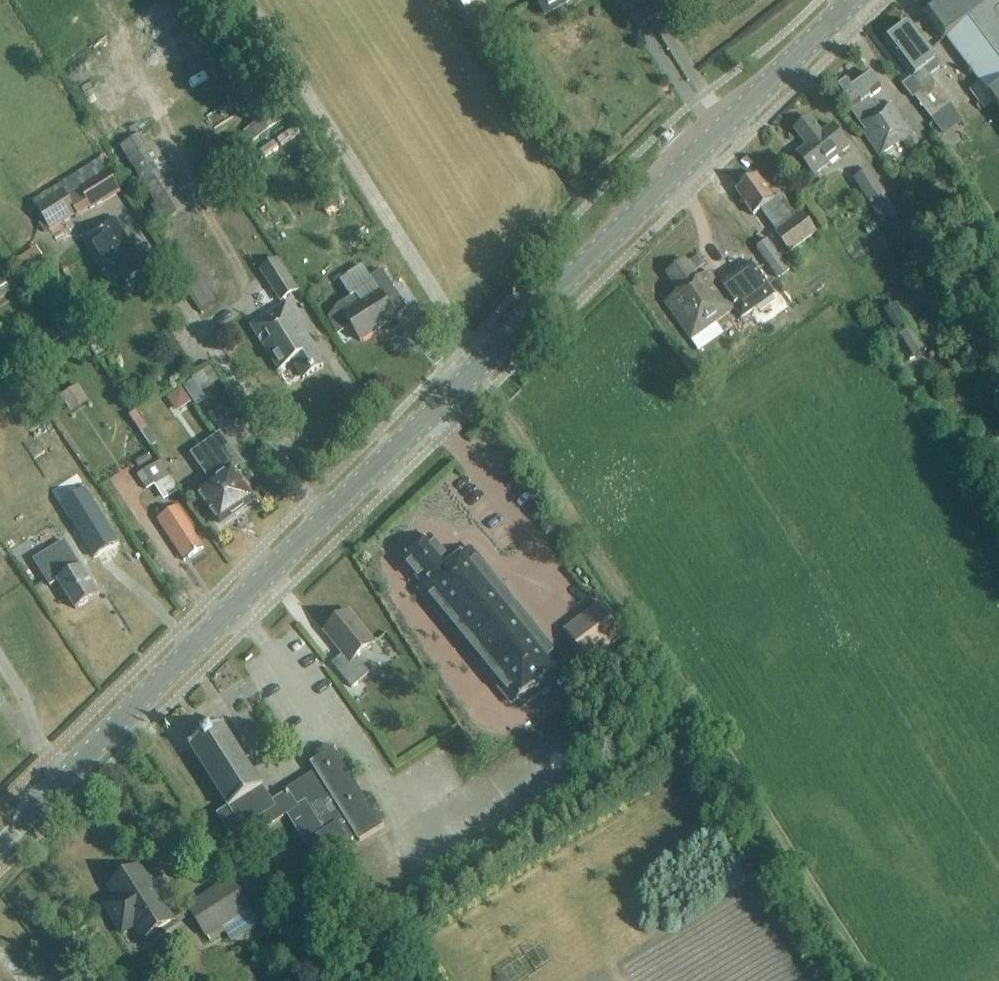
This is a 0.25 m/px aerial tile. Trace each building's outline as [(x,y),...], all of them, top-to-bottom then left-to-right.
[(541,10),(545,17),(575,0),(535,0),(541,10)] [(925,6),(947,28),(957,19),(963,26),(948,33),(991,93),(992,92),(998,101),(998,0),(932,0),(925,6)] [(887,43),(912,76),(903,83),(913,97),(915,95),(932,118),(952,103),(930,74),(940,66),(939,58),(912,23),(887,43)] [(906,139),(909,137),(913,134),(914,134),(894,107),(885,109),(880,113),(869,99),(880,91),(868,75),(852,87),(849,83),(834,93),(847,111),(849,111),(863,131),(862,132),(865,137),(881,157),(884,155),(882,153),(901,139),(903,141),(906,139)] [(852,149),(843,137),(834,124),(822,134),(811,119),(795,131),(800,137),(806,147),(797,155),(813,177),(852,149)] [(184,190),(146,130),(120,146),(167,221),(189,207),(180,193),(184,190)] [(293,132),(278,141),(282,146),(296,137),(293,132)] [(909,137),(906,139),(913,149),(920,144),(913,134),(909,137)] [(275,144),(258,155),(261,160),(279,149),(275,144)] [(100,159),(32,202),(51,231),(77,214),(78,216),(90,209),(91,211),(101,204),(102,205),(120,194),(107,173),(114,169),(105,155),(100,159)] [(885,161),(871,171),(889,195),(903,185),(885,161)] [(885,195),(869,169),(855,179),(871,203),(885,195)] [(789,254),(814,234),(800,217),(797,219),(780,197),(773,202),(754,178),(735,193),(754,217),(760,212),(777,234),(775,236),(789,254)] [(906,188),(892,197),(905,217),(919,208),(906,188)] [(135,271),(143,266),(113,220),(80,241),(101,273),(113,265),(126,284),(138,276),(135,271)] [(784,264),(766,241),(756,248),(774,271),(784,264)] [(30,251),(15,261),(26,276),(45,263),(35,248),(30,251)] [(732,252),(731,265),(743,265),(743,252),(732,252)] [(297,292),(277,261),(260,272),(280,303),(297,292)] [(692,340),(735,310),(710,274),(698,282),(685,265),(667,277),(680,296),(667,305),(692,340)] [(338,310),(328,322),(337,336),(349,328),(360,345),(394,323),(382,304),(396,295),(382,272),(371,279),(363,266),(340,280),(352,301),(338,310)] [(741,303),(757,326),(774,313),(758,290),(741,303)] [(909,356),(923,346),(897,306),(881,317),(899,345),(901,344),(909,356)] [(301,383),(321,371),(310,354),(313,351),(284,307),(249,330),(277,374),(290,366),(301,383)] [(210,368),(192,379),(193,381),(201,393),(218,381),(210,368)] [(181,389),(167,398),(173,406),(182,408),(190,403),(181,389)] [(157,402),(148,406),(157,425),(166,420),(157,402)] [(8,453),(37,499),(75,474),(46,428),(8,453)] [(221,434),(191,455),(197,463),(213,486),(211,487),(197,496),(218,527),(223,524),(225,526),(231,521),(229,518),(250,504),(231,475),(244,466),(221,434)] [(155,467),(165,483),(172,478),(182,493),(196,484),(177,454),(155,467)] [(189,558),(201,550),(190,534),(193,532),(176,508),(157,522),(182,558),(187,554),(189,558)] [(87,525),(102,550),(124,537),(109,511),(87,525)] [(546,535),(553,531),(548,523),(541,528),(546,535)] [(431,540),(402,563),(423,589),(419,592),(478,664),(512,706),(561,666),(469,552),(468,553),(452,566),(431,540)] [(65,542),(34,561),(51,587),(58,583),(75,610),(98,596),(65,542)] [(598,604),(568,627),(593,661),(624,638),(598,604)] [(331,665),(346,683),(352,690),(369,675),(356,660),(374,644),(348,613),(323,634),(342,657),(331,665)] [(197,741),(189,746),(227,810),(216,816),(229,838),(257,822),(264,833),(288,819),(306,850),(312,846),(324,865),(383,828),(337,751),(311,767),(317,776),(286,794),(288,796),(282,799),(284,804),(273,811),(262,791),(264,790),(225,725),(217,730),(213,723),(193,735),(197,741)] [(310,850),(300,856),(308,870),(319,864),(310,850)] [(116,899),(104,907),(121,934),(133,926),(142,941),(171,922),(137,869),(108,887),(116,899)] [(187,909),(205,937),(247,910),(229,882),(187,909)]
